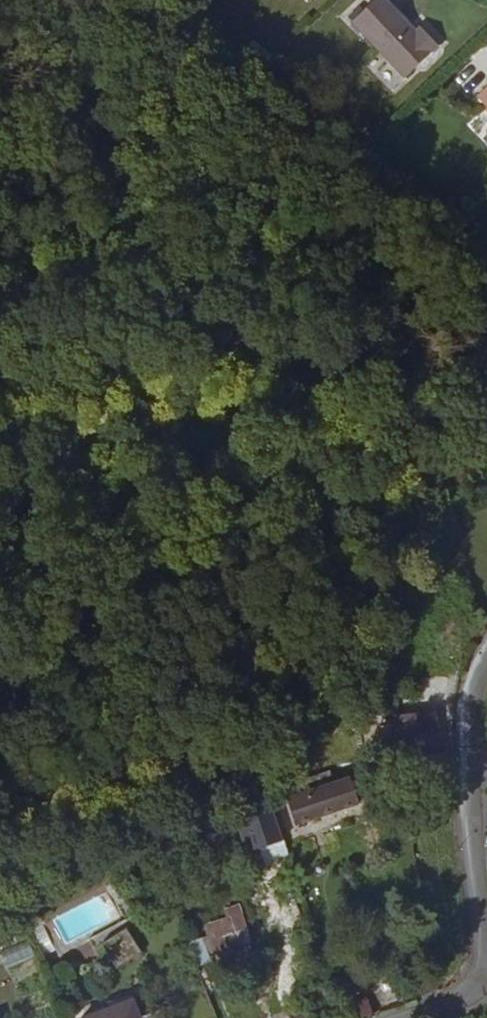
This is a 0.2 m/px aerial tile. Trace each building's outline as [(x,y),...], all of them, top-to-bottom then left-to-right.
[(400,72),(436,41),(418,22),(412,27),(386,0),(366,0),(349,15),(400,72)] [(476,89),(486,99),(485,101),(486,103),(486,78),(476,89)] [(446,494),(437,497),(444,532),(453,531),(446,494)] [(432,708),(390,712),(394,745),(435,740),(432,708)] [(349,766),(334,771),(343,799),(358,794),(349,766)] [(306,780),(314,807),(343,799),(334,771),(334,770),(306,780)] [(305,778),(284,787),(293,814),(314,807),(306,780),(305,778)] [(251,803),(262,838),(275,834),(282,832),(270,797),(251,803)] [(250,842),(259,839),(262,838),(251,803),(250,802),(233,811),(239,829),(245,827),(250,842)] [(229,824),(219,829),(226,849),(236,844),(229,824)] [(217,853),(226,849),(219,829),(209,833),(217,853)] [(262,838),(259,839),(263,850),(279,845),(275,834),(262,838)] [(104,882),(43,914),(61,950),(124,916),(104,882)] [(224,904),(227,911),(233,925),(238,937),(251,932),(239,898),(224,904)] [(216,950),(232,944),(226,928),(233,925),(227,911),(205,919),(216,950)] [(125,923),(100,938),(116,966),(142,952),(125,923)] [(226,928),(232,944),(239,941),(238,937),(233,925),(226,928)] [(92,943),(75,952),(82,964),(98,955),(92,943)] [(73,1017),(74,1017),(137,1017),(125,990),(108,997),(110,1002),(73,1017)] [(342,1017),(351,1017),(370,1011),(364,996),(337,1006),(342,1017)]
